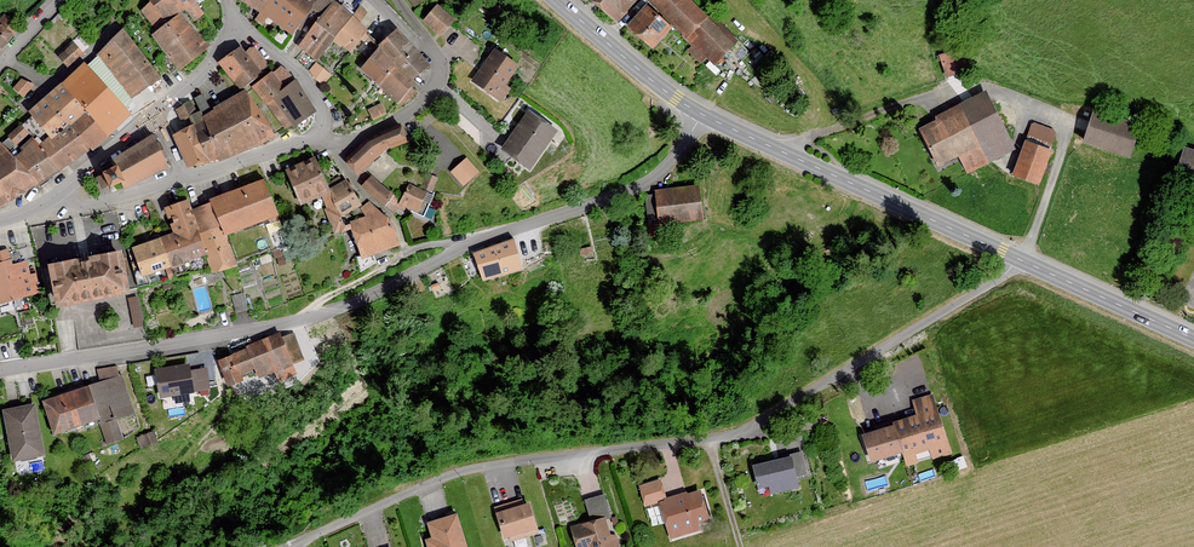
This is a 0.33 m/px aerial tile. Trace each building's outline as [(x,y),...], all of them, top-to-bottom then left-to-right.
[(151,34),(179,70),(207,48),(189,25),(202,14),(191,0),(148,0),(153,7),(145,13),(157,29),(151,34)] [(293,33),(300,22),(311,30),(301,45),(317,59),(334,38),(351,51),(366,30),(333,1),(331,0),(244,0),(293,33)] [(617,22),(638,0),(594,0),(617,22)] [(689,0),(648,0),(714,64),(737,41),(712,17),(709,19),(689,0)] [(670,27),(647,7),(630,26),(653,46),(670,27)] [(437,11),(425,24),(441,39),(453,25),(437,11)] [(2,26),(0,28),(0,49),(12,35),(2,26)] [(123,31),(99,55),(132,96),(159,77),(123,31)] [(427,64),(397,31),(381,45),(363,69),(398,101),(410,86),(408,83),(427,64)] [(82,53),(74,45),(60,57),(68,65),(82,53)] [(248,54),(243,48),(220,66),(239,90),(269,67),(254,49),(248,54)] [(968,73),(962,51),(942,57),(948,79),(968,73)] [(518,69),(494,53),(474,84),(501,102),(509,90),(505,88),(518,69)] [(331,76),(315,64),(307,75),(323,87),(331,76)] [(103,140),(124,115),(84,65),(63,85),(30,112),(34,117),(24,125),(34,136),(22,148),(12,156),(1,143),(0,144),(0,206),(103,140)] [(277,65),(247,87),(281,130),(310,112),(291,80),(277,65)] [(15,85),(25,93),(34,82),(24,74),(15,85)] [(980,93),(912,128),(933,168),(954,157),(963,174),(1010,149),(980,93)] [(192,128),(174,137),(187,168),(230,158),(271,135),(245,95),(192,128)] [(381,106),(368,112),(373,123),(386,118),(381,106)] [(558,132),(530,113),(501,154),(529,173),(558,132)] [(1139,127),(1097,113),(1087,141),(1129,155),(1139,127)] [(28,134),(20,126),(10,136),(17,144),(28,134)] [(370,142),(347,163),(358,174),(390,144),(391,148),(406,142),(401,128),(370,142)] [(111,156),(115,164),(105,169),(113,184),(123,178),(128,186),(173,162),(157,131),(111,156)] [(1047,150),(1020,141),(1007,178),(1035,187),(1047,150)] [(1186,149),(1176,177),(1193,183),(1193,152),(1186,149)] [(307,159),(277,170),(291,205),(314,196),(329,235),(344,231),(355,260),(392,244),(382,222),(364,203),(353,206),(339,180),(320,190),(307,159)] [(466,161),(451,174),(464,188),(479,175),(466,161)] [(394,197),(365,176),(354,188),(377,207),(383,203),(392,214),(397,207),(411,215),(422,194),(403,185),(394,197)] [(265,184),(192,210),(215,274),(237,267),(226,237),(277,219),(265,184)] [(698,189),(654,195),(658,228),(703,222),(698,189)] [(175,238),(132,252),(141,281),(205,260),(188,207),(167,214),(175,238)] [(512,243),(474,256),(484,285),(522,272),(512,243)] [(120,253),(50,266),(58,306),(128,293),(120,253)] [(35,294),(27,258),(8,264),(4,257),(0,259),(0,304),(35,294)] [(134,325),(145,323),(139,292),(129,294),(134,325)] [(280,338),(218,362),(228,388),(242,383),(240,377),(254,371),(258,381),(291,368),(280,338)] [(188,367),(155,372),(159,400),(193,394),(189,373),(188,367)] [(207,370),(189,373),(193,394),(211,391),(207,370)] [(120,377),(44,402),(54,433),(99,418),(108,443),(122,438),(116,418),(132,412),(120,377)] [(912,417),(857,434),(865,461),(898,451),(902,465),(946,451),(928,393),(907,400),(912,417)] [(33,406),(5,412),(14,460),(43,454),(33,406)] [(799,452),(747,465),(753,487),(763,485),(766,494),(796,487),(793,476),(804,473),(799,452)] [(642,506),(654,503),(665,538),(696,529),(694,524),(706,520),(696,488),(664,498),(658,480),(636,487),(642,506)] [(566,527),(572,546),(609,546),(601,520),(609,517),(601,493),(582,499),(589,520),(566,527)] [(525,502),(491,512),(498,538),(532,528),(525,502)] [(422,522),(427,538),(421,540),(423,546),(463,546),(453,513),(422,522)]
